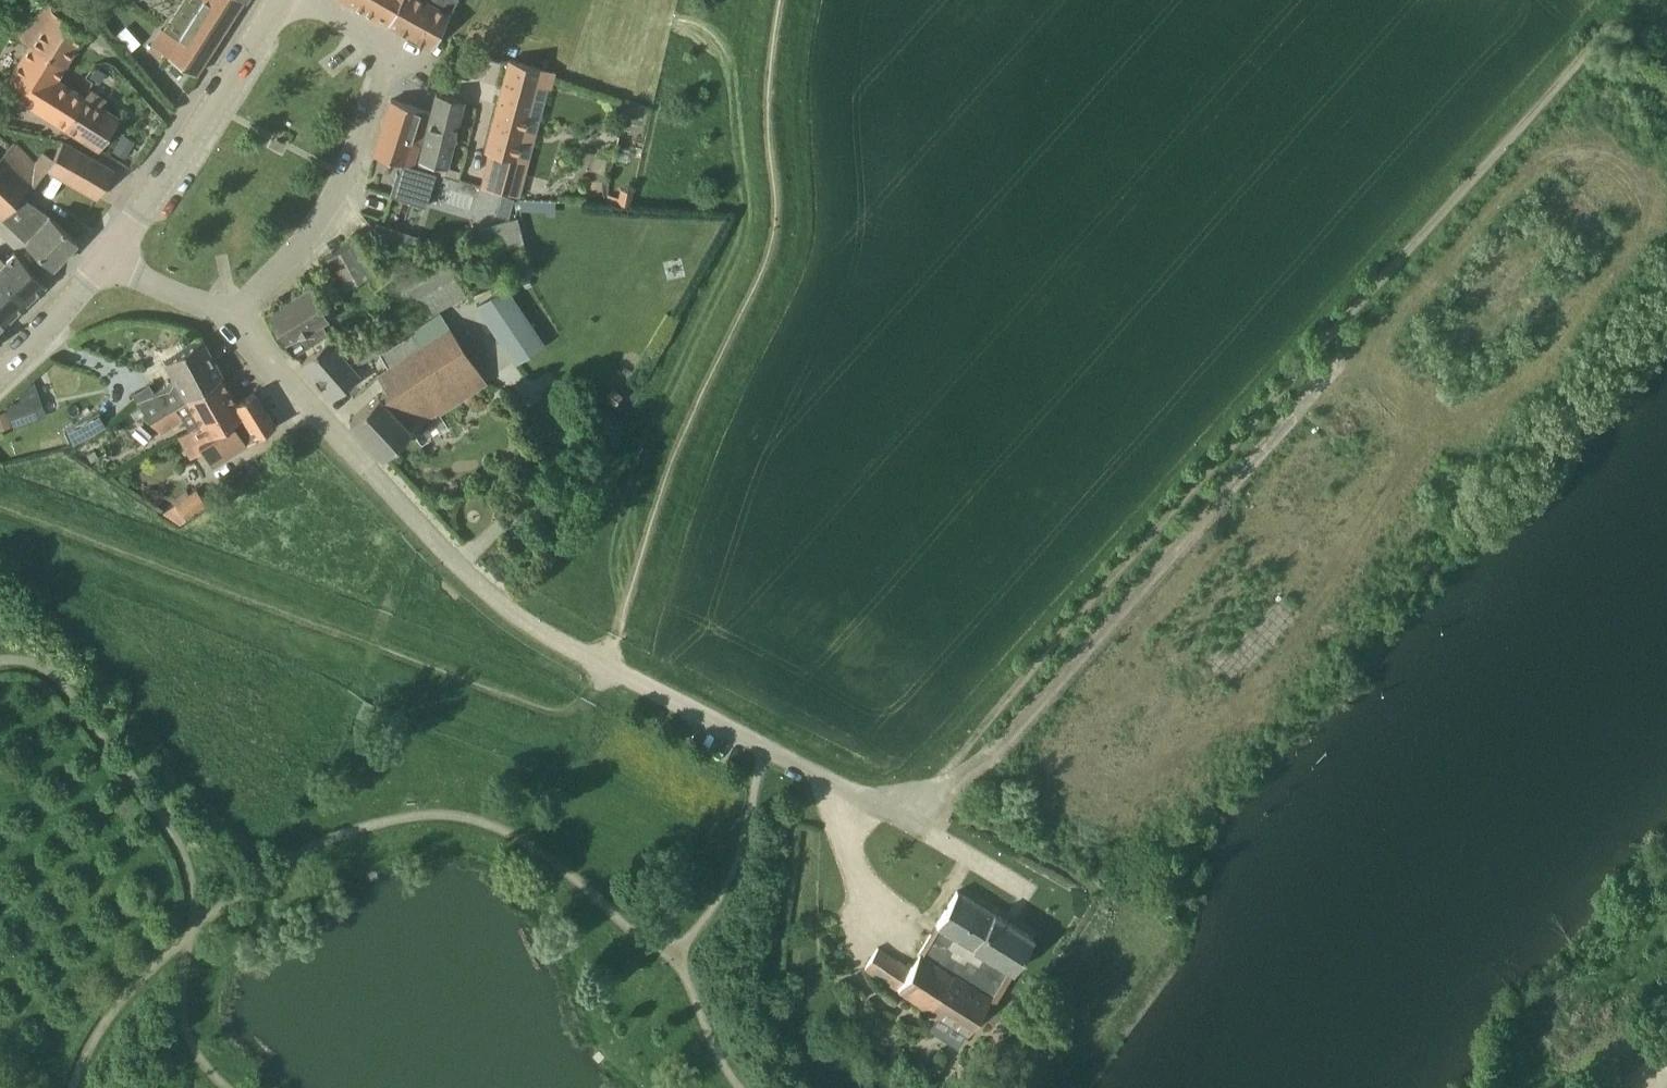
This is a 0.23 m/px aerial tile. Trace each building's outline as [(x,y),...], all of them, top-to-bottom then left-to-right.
[(63,17),(71,5),(63,0),(38,0),(36,3),(32,0),(24,0),(8,26),(19,32),(17,36),(28,42),(27,44),(29,45),(30,43),(64,65),(85,31),(63,17)] [(242,0),(201,0),(177,37),(160,26),(149,44),(195,74),(242,0)] [(389,23),(399,4),(401,0),(347,0),(389,23)] [(430,0),(401,0),(399,4),(389,23),(410,35),(430,0)] [(432,46),(458,0),(430,0),(410,35),(432,47),(432,46)] [(141,44),(126,28),(115,37),(130,54),(141,44)] [(56,79),(64,65),(30,43),(29,45),(27,44),(0,87),(64,127),(83,95),(56,79)] [(541,68),(530,65),(509,60),(485,150),(491,151),(481,187),(506,193),(541,68)] [(447,171),(463,100),(436,93),(431,112),(418,156),(416,163),(447,171)] [(98,148),(118,117),(83,95),(64,127),(98,148)] [(418,156),(431,112),(391,99),(375,152),(403,161),(399,175),(396,174),(388,197),(425,209),(435,175),(412,168),(416,155),(418,156)] [(136,143),(124,135),(114,152),(126,159),(136,143)] [(37,251),(53,266),(77,241),(47,213),(45,216),(23,195),(47,168),(52,171),(97,197),(113,170),(62,141),(51,160),(44,153),(36,161),(14,140),(0,155),(0,217),(37,251)] [(619,196),(617,205),(630,207),(631,203),(633,191),(620,188),(619,196)] [(514,197),(502,193),(496,213),(508,217),(513,198),(514,197)] [(546,212),(545,216),(555,217),(555,203),(519,202),(520,211),(546,212)] [(517,219),(479,229),(485,252),(523,241),(517,219)] [(391,247),(412,242),(415,235),(376,222),(374,231),(391,247)] [(357,240),(320,260),(337,294),(376,272),(357,240)] [(5,261),(0,256),(0,272),(27,301),(46,283),(15,251),(5,261)] [(443,255),(383,290),(406,330),(467,295),(443,255)] [(0,272),(0,328),(27,301),(0,272)] [(549,352),(533,329),(505,286),(476,305),(513,361),(515,360),(522,370),(549,352)] [(329,318),(310,287),(265,314),(282,343),(293,355),(326,333),(320,323),(329,318)] [(377,374),(449,325),(440,312),(357,360),(373,378),(377,374)] [(383,455),(399,440),(414,427),(487,381),(449,325),(377,374),(373,378),(374,379),(377,376),(387,385),(383,389),(350,420),(383,455)] [(301,363),(332,399),(361,374),(329,338),(317,349),(301,363)] [(153,421),(221,376),(200,339),(166,360),(176,378),(154,391),(149,383),(132,393),(149,420),(151,419),(153,421)] [(364,355),(359,346),(348,353),(352,360),(352,361),(353,362),(364,355)] [(200,424),(236,402),(221,376),(153,421),(162,431),(182,419),(188,429),(177,436),(178,437),(200,424)] [(17,393),(19,401),(6,406),(15,429),(46,418),(34,384),(17,393)] [(231,422),(246,442),(275,425),(254,391),(236,402),(200,424),(209,437),(231,422)] [(12,426),(6,410),(0,413),(0,430),(12,426)] [(99,411),(66,428),(73,442),(106,425),(99,411)] [(246,443),(246,442),(231,422),(209,437),(200,424),(178,437),(190,456),(203,449),(212,464),(246,443)] [(99,458),(95,451),(87,454),(91,462),(99,458)] [(179,523),(204,502),(195,488),(188,493),(185,488),(171,498),(174,503),(163,511),(179,523)] [(993,1001),(1022,956),(1033,937),(994,913),(957,891),(919,952),(990,998),(990,999),(993,1001)] [(990,998),(919,952),(910,968),(878,947),(865,968),(883,979),(967,1032),(990,998)]
